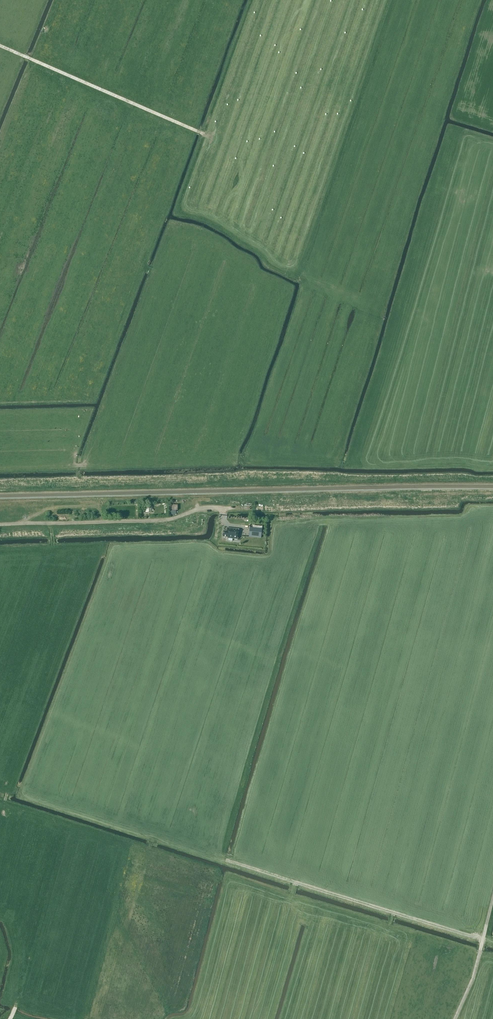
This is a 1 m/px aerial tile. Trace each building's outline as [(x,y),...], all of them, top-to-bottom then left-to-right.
[(262,527),(250,526),(249,536),(261,537),(262,527)] [(227,538),(237,540),(238,530),(226,528),(226,532),(223,531),(223,537),(228,538),(227,538)]
